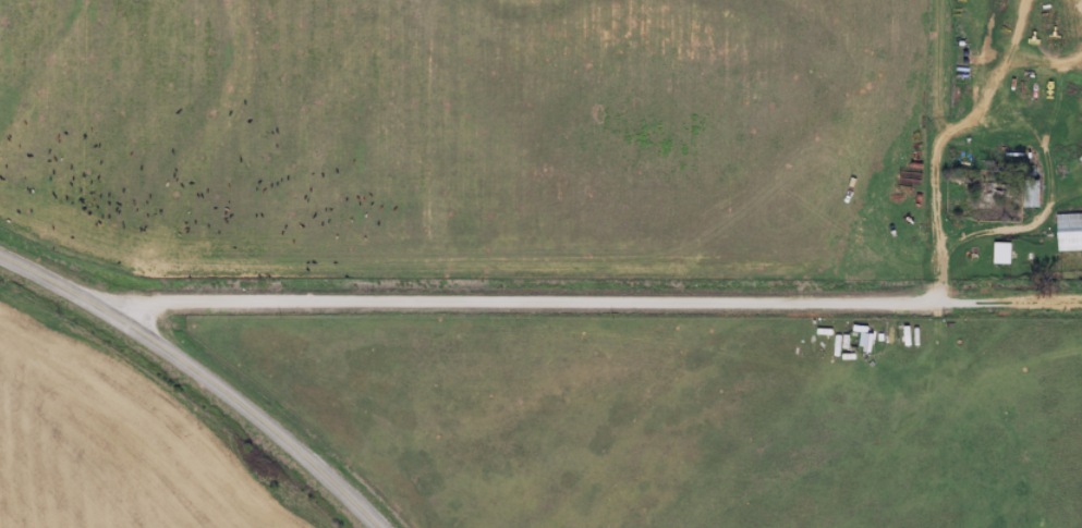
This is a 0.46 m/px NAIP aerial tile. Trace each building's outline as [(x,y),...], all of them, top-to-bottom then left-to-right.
[(1046,208),(1046,180),(1029,180),(1029,208),(1046,208)] [(1081,251),(1081,214),(1061,215),(1061,251),(1081,251)] [(999,265),(1017,265),(1017,243),(999,243),(999,265)]
